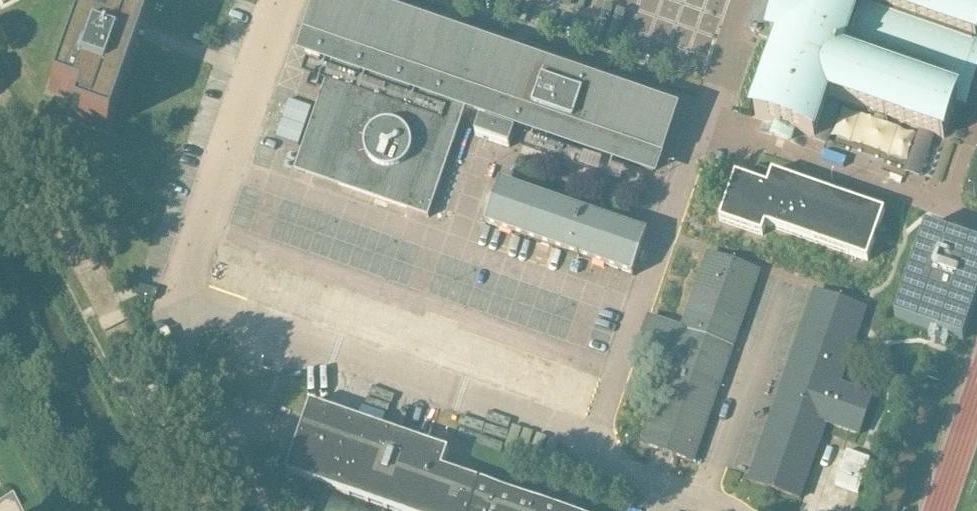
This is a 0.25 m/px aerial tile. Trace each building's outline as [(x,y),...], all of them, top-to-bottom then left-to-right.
[(341,0),(323,0),(305,52),(333,62),(295,172),(341,178),(338,185),(406,208),(408,202),(428,218),(467,108),(488,115),(486,122),(481,120),(475,136),(510,148),(515,132),(497,126),(499,119),(653,172),(673,115),(341,0)] [(772,40),(782,43),(756,119),(776,126),(773,137),(790,143),(794,132),(815,139),(829,99),(944,139),(956,104),(965,107),(976,71),(976,0),(786,0),(772,40)] [(142,24),(80,2),(48,91),(75,100),(69,117),(105,129),(142,24)] [(736,176),(720,221),(763,236),(766,226),(868,262),(885,213),(772,173),(772,175),(761,171),(757,183),(736,176)] [(648,234),(500,182),(485,225),(633,277),(648,234)] [(897,318),(935,331),(940,333),(964,340),(965,341),(971,323),(976,306),(976,243),(960,238),(951,235),(938,230),(932,228),(930,228),(927,227),(926,229),(899,311),(897,318)] [(669,369),(642,445),(693,462),(759,272),(708,255),(682,330),(649,319),(635,357),(669,369)] [(749,482),(800,500),(826,424),(859,435),(873,397),(839,385),(865,309),(815,292),(749,482)] [(311,404),(286,475),(391,510),(563,510),(443,469),(449,452),(311,404)]
